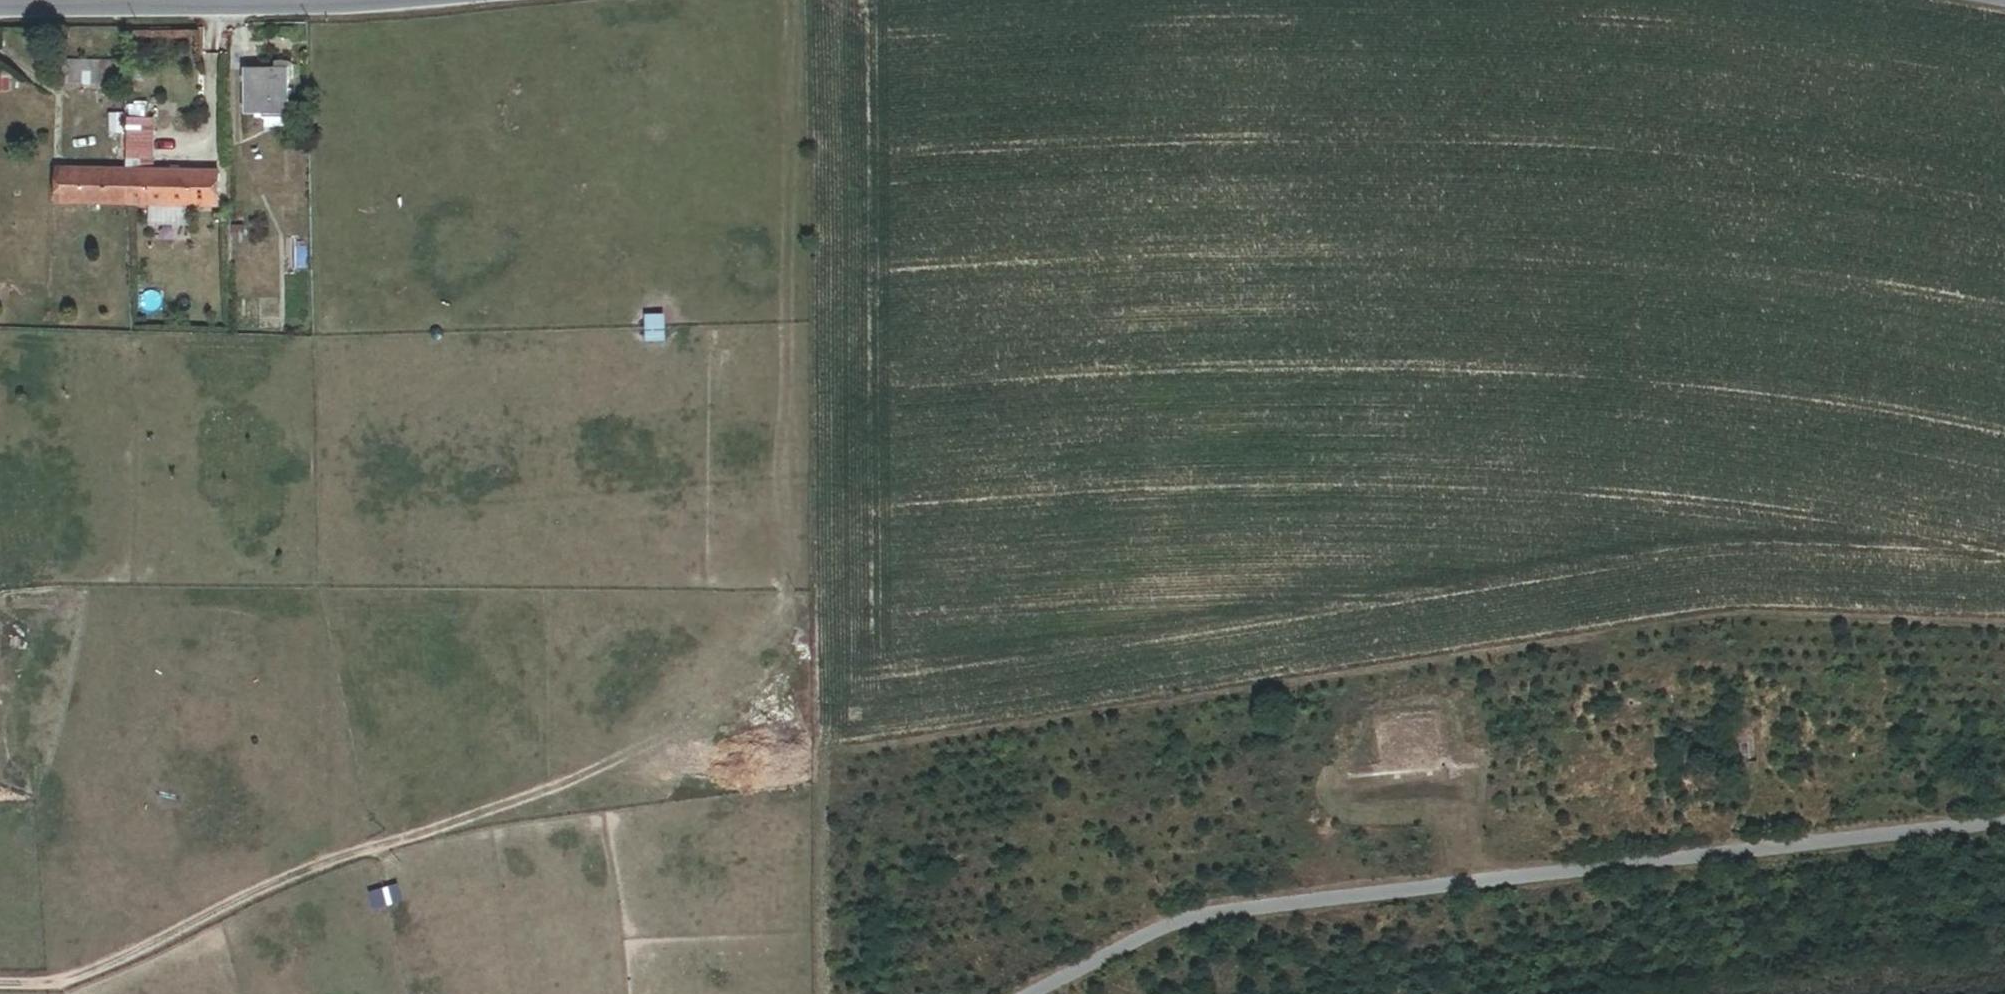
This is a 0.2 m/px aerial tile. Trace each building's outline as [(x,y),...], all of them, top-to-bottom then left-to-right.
[(113,58),(44,58),(44,70),(58,70),(58,80),(113,80),(113,58)] [(268,64),(268,72),(279,72),(279,82),(283,82),(285,79),(285,75),(285,69),(282,66),(280,64),(278,64),(275,63),(273,63),(271,63),(269,64),(268,64)] [(12,89),(12,69),(0,69),(0,89),(12,89)] [(233,105),(279,105),(279,82),(279,72),(268,72),(233,71),(233,105)] [(118,135),(118,115),(100,115),(100,135),(118,135)] [(121,122),(121,173),(120,209),(213,210),(214,175),(148,174),(148,123),(121,122)] [(120,209),(121,173),(51,173),(51,209),(120,209)]
